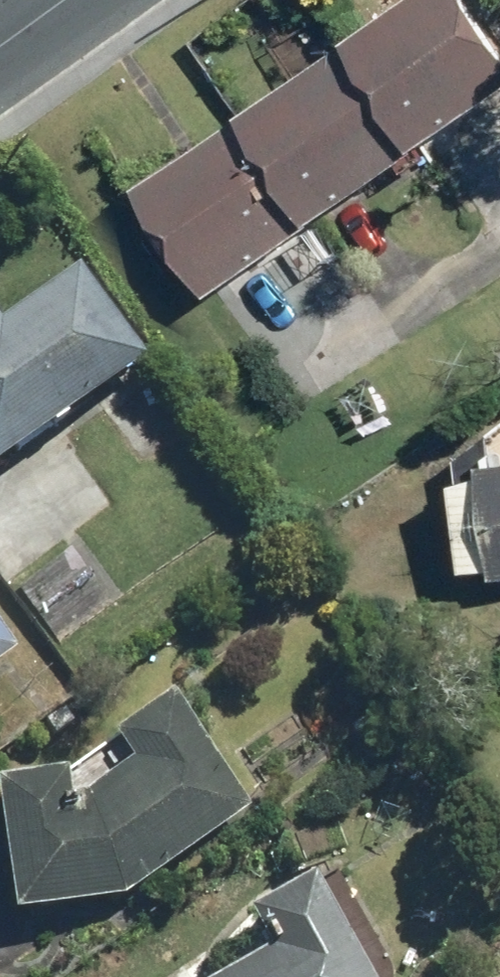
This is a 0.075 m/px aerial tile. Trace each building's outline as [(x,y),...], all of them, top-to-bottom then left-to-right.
[(366,34),(444,145),(499,105),(499,0),(414,0),(366,34)] [(366,34),(256,111),(334,222),(444,145),(366,34)] [(256,111),(146,188),(224,298),(334,222),(256,111)] [(146,360),(76,262),(0,317),(0,466),(146,360)] [(494,437),(493,481),(470,477),(473,573),(499,573),(499,433),(494,437)] [(116,601),(74,547),(18,591),(59,644),(116,601)] [(14,654),(0,635),(0,664),(14,654)] [(243,812),(166,703),(114,740),(132,764),(83,799),(64,801),(61,775),(0,784),(0,843),(10,912),(123,897),(243,812)] [(313,871),(246,911),(271,952),(228,976),(371,976),(313,871)]
